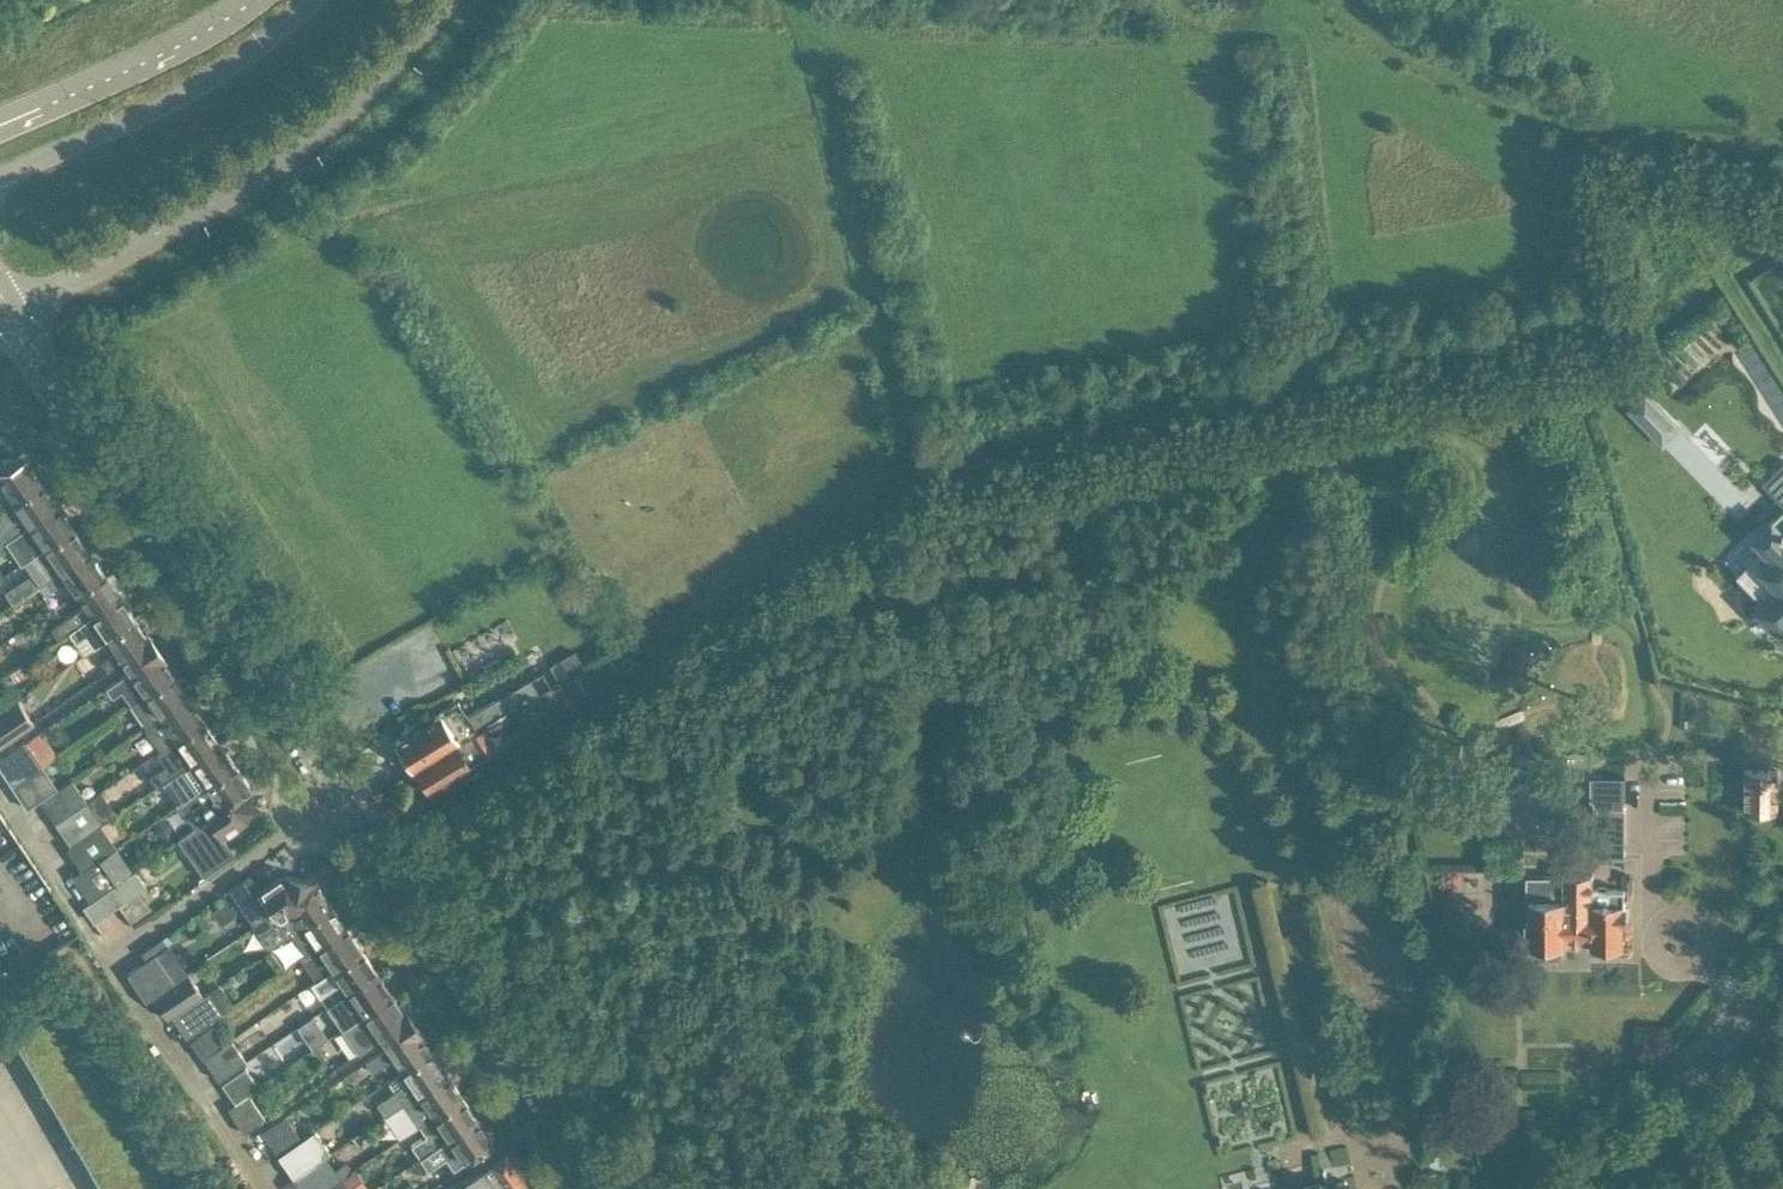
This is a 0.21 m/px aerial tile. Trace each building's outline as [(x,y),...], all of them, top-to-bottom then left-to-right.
[(1646,393),(1631,408),(1648,426),(1663,411),(1646,393)] [(0,434),(0,445),(11,438),(6,430),(0,434)] [(43,483),(26,459),(0,471),(0,481),(1,481),(16,502),(43,483)] [(1763,482),(1776,496),(1782,503),(1782,462),(1763,482)] [(58,506),(43,483),(16,502),(22,511),(0,525),(0,538),(3,542),(4,543),(58,506)] [(58,506),(6,542),(21,564),(25,562),(73,528),(58,506)] [(1781,511),(1754,536),(1767,550),(1765,552),(1774,562),(1749,585),(1765,602),(1758,608),(1782,635),(1782,508),(1781,511)] [(32,573),(5,591),(13,604),(39,586),(89,551),(73,528),(25,562),(32,573)] [(78,592),(104,573),(89,551),(39,586),(45,594),(68,578),(78,592)] [(119,595),(104,573),(78,592),(85,602),(51,625),(60,638),(70,631),(119,595)] [(135,618),(119,595),(70,631),(77,641),(86,635),(95,647),(109,638),(108,636),(135,618)] [(116,666),(154,640),(144,626),(141,628),(135,618),(108,636),(109,638),(118,651),(102,662),(108,671),(116,666)] [(123,676),(114,682),(119,691),(124,688),(131,700),(146,690),(172,672),(167,665),(169,663),(154,640),(116,666),(123,676)] [(545,725),(622,678),(609,655),(498,720),(505,732),(538,713),(545,725)] [(147,724),(188,696),(172,672),(146,690),(131,700),(147,724)] [(163,748),(204,720),(188,696),(147,724),(162,746),(163,748)] [(0,712),(0,746),(34,723),(18,699),(0,712)] [(408,733),(395,741),(413,768),(478,730),(477,729),(484,725),(497,718),(504,713),(495,699),(469,715),(459,700),(430,719),(425,711),(405,728),(408,733)] [(163,781),(220,742),(204,720),(163,748),(162,746),(159,748),(168,761),(152,772),(158,783),(162,780),(163,781)] [(478,730),(413,768),(428,791),(498,748),(485,727),(484,725),(477,729),(478,730)] [(25,742),(0,758),(0,767),(12,784),(44,762),(59,752),(44,729),(25,742)] [(186,799),(235,765),(220,742),(163,781),(170,791),(177,787),(185,798),(186,799)] [(61,786),(44,762),(12,784),(27,808),(39,800),(40,800),(61,786)] [(252,789),(235,765),(186,799),(185,798),(178,802),(188,817),(191,815),(220,797),(249,804),(252,789)] [(1778,810),(1778,770),(1745,770),(1745,810),(1778,810)] [(74,777),(61,786),(40,800),(55,822),(88,800),(74,777)] [(1594,777),(1594,850),(1625,850),(1625,777),(1594,777)] [(246,819),(249,804),(220,797),(191,815),(198,825),(190,830),(203,849),(192,856),(206,876),(214,870),(235,855),(221,836),(246,819)] [(103,823),(88,800),(55,822),(70,845),(71,845),(103,823)] [(118,846),(103,823),(71,845),(70,845),(66,848),(81,869),(99,858),(118,846)] [(114,882),(99,858),(81,869),(72,876),(90,901),(96,898),(94,896),(114,882)] [(292,912),(299,877),(284,874),(247,900),(257,915),(262,912),(266,916),(254,923),(258,929),(274,932),(289,923),(292,912)] [(124,875),(114,882),(94,896),(96,898),(106,913),(135,893),(124,875)] [(1625,944),(1624,889),(1594,888),(1593,875),(1567,875),(1568,877),(1532,877),(1532,899),(1529,899),(1529,943),(1533,943),(1533,957),(1562,957),(1562,943),(1566,943),(1566,941),(1591,941),(1591,944),(1625,944)] [(294,930),(332,906),(314,880),(299,877),(292,912),(289,923),(274,932),(258,929),(270,944),(294,930)] [(309,954),(347,928),(332,906),(294,930),(307,951),(309,954)] [(335,969),(362,950),(347,928),(309,954),(307,951),(302,954),(320,979),(335,969)] [(330,1005),(377,972),(362,950),(335,969),(342,978),(321,993),(330,1005)] [(175,982),(157,954),(128,973),(146,1001),(153,997),(175,982)] [(365,1013),(393,994),(377,972),(330,1005),(336,1014),(341,1010),(350,1024),(365,1013)] [(189,973),(175,982),(153,997),(167,1019),(203,996),(189,973)] [(382,1050),(417,1025),(410,1015),(401,1003),(399,1004),(393,994),(365,1013),(373,1024),(352,1037),(361,1049),(374,1040),(382,1050)] [(207,1023),(196,1007),(176,1020),(187,1036),(207,1023)] [(15,1038),(74,1139),(107,1120),(48,1019),(15,1038)] [(428,1040),(417,1025),(382,1050),(366,1061),(373,1071),(395,1056),(404,1070),(432,1051),(425,1042),(428,1040)] [(222,1044),(210,1027),(190,1041),(202,1058),(222,1044)] [(232,1037),(223,1044),(204,1057),(219,1080),(248,1060),(232,1037)] [(403,1102),(447,1073),(432,1051),(404,1070),(409,1077),(378,1099),(389,1115),(404,1104),(403,1102)] [(247,1066),(242,1070),(222,1084),(234,1102),(248,1092),(260,1085),(247,1066)] [(447,1073),(403,1102),(404,1104),(419,1125),(420,1125),(462,1096),(447,1073)] [(265,1118),(249,1094),(248,1092),(234,1102),(235,1103),(228,1108),(244,1133),(265,1118)] [(421,1158),(478,1119),(462,1096),(420,1125),(427,1135),(412,1145),(421,1158)] [(302,1139),(285,1115),(262,1132),(278,1155),(302,1139)] [(494,1142),(478,1119),(421,1158),(412,1165),(420,1177),(447,1158),(455,1169),(494,1142)] [(315,1129),(302,1139),(278,1155),(293,1177),(326,1155),(330,1151),(315,1129)] [(527,1170),(511,1147),(451,1188),(499,1188),(527,1170)] [(326,1155),(293,1177),(302,1188),(321,1188),(341,1176),(326,1155)] [(499,1188),(540,1188),(527,1170),(499,1188)] [(341,1176),(321,1188),(349,1188),(341,1176)] [(1346,1179),(1339,1181),(1339,1184),(1327,1187),(1327,1184),(1323,1185),(1322,1181),(1305,1185),(1306,1188),(1305,1188),(1349,1188),(1346,1179)]
